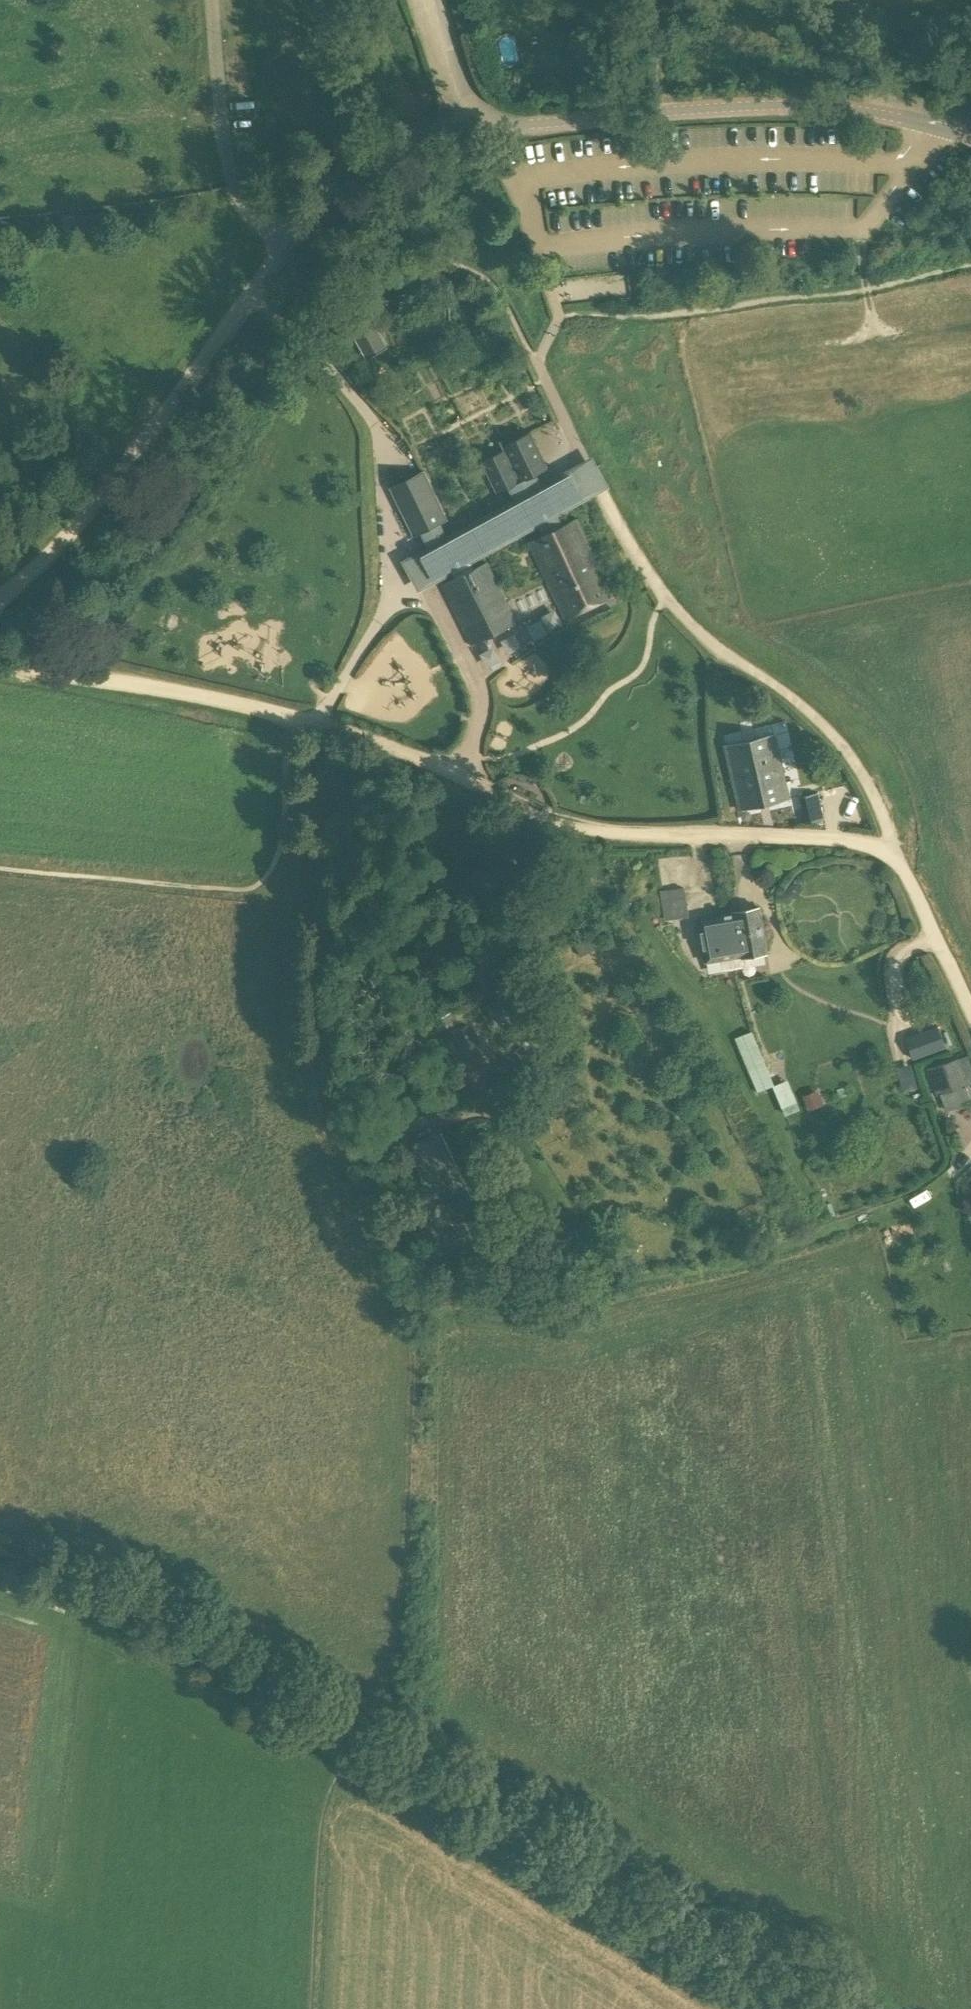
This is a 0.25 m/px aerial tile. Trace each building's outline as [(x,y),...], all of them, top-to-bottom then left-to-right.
[(366,310),(345,322),(358,347),(380,335),(366,310)] [(447,519),(424,471),(389,488),(413,536),(421,532),(430,550),(420,555),(432,578),(451,568),(455,577),(443,583),(443,582),(441,583),(442,585),(470,643),(471,645),(473,644),(472,643),(485,637),(485,638),(501,630),(501,629),(514,623),(514,624),(516,623),(515,621),(514,621),(487,563),(486,561),(484,562),(484,563),(473,568),(468,559),(537,521),(544,534),(530,541),(529,541),(527,542),(528,544),(529,544),(564,617),(563,617),(564,619),(614,595),(595,556),(577,520),(578,520),(577,518),(575,519),(561,526),(554,512),(581,497),(568,474),(541,489),(534,476),(548,469),(529,431),(501,445),(503,449),(480,461),(496,494),(509,488),(516,502),(446,540),(438,524),(447,519)] [(559,609),(530,622),(536,635),(565,622),(559,609)] [(788,798),(774,734),(725,745),(739,809),(788,798)] [(800,796),(803,808),(819,804),(816,792),(800,796)] [(790,882),(785,889),(788,896),(795,895),(799,889),(797,882),(790,882)] [(664,918),(689,914),(687,900),(662,903),(664,918)] [(740,954),(767,950),(760,905),(733,910),(734,911),(729,912),(737,955),(730,956),(731,964),(742,963),(740,954)] [(737,955),(729,912),(698,917),(706,960),(720,958),(721,966),(731,964),(730,956),(737,955)] [(514,1020),(521,1019),(518,994),(511,995),(514,1020)] [(489,1003),(496,1025),(515,1019),(508,996),(489,1003)] [(451,1003),(437,1012),(444,1022),(457,1013),(451,1003)] [(429,1039),(439,1061),(447,1057),(450,1064),(479,1052),(467,1023),(429,1039)] [(733,1038),(757,1093),(774,1086),(751,1030),(733,1038)] [(924,1055),(916,1034),(906,1038),(913,1059),(924,1055)] [(927,1069),(935,1093),(970,1080),(970,1072),(965,1056),(927,1069)] [(789,1078),(774,1083),(783,1106),(798,1101),(789,1078)] [(804,1096),(809,1109),(823,1104),(818,1091),(804,1096)] [(471,1200),(439,1133),(435,1135),(434,1133),(412,1144),(427,1212),(436,1229),(445,1225),(451,1239),(480,1225),(469,1201),(471,1200)]
